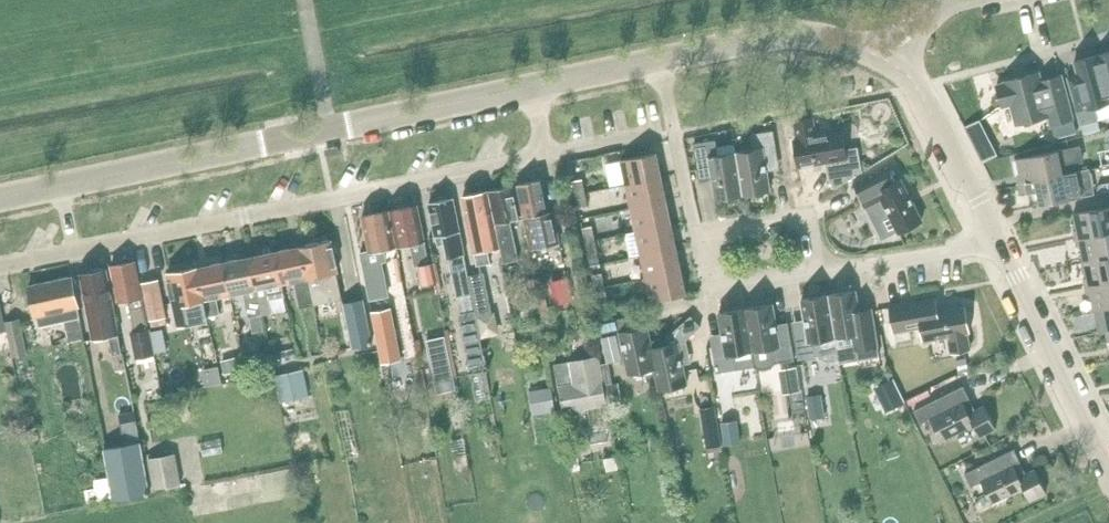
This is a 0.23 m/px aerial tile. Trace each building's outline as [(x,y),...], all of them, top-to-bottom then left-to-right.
[(1108,92),(1108,52),(1098,55),(1108,92)] [(1108,103),(1108,92),(1098,55),(1074,62),(1078,75),(1068,78),(1082,125),(1083,124),(1098,120),(1094,107),(1108,103)] [(1049,116),(1055,138),(1077,132),(1065,88),(1045,93),(1039,73),(1005,82),(1005,83),(997,86),(1003,107),(1011,105),(1017,125),(1049,116)] [(853,173),(862,172),(858,149),(845,151),(842,131),(815,135),(812,118),(795,121),(798,138),(795,139),(800,168),(826,163),(828,177),(835,189),(853,178),(853,173)] [(1098,120),(1083,124),(1086,134),(1101,130),(1098,120)] [(737,152),(744,194),(771,190),(766,159),(778,157),(774,130),(752,134),(755,149),(737,152)] [(989,134),(976,141),(986,160),(999,154),(989,134)] [(744,194),(737,152),(719,155),(716,139),(695,143),(699,170),(712,168),(717,199),(744,194)] [(1064,176),(1064,175),(1062,166),(1083,161),(1079,146),(1017,160),(1020,177),(1017,177),(1019,185),(1064,176)] [(626,184),(662,177),(656,153),(621,160),(626,184)] [(891,168),(855,187),(870,215),(879,217),(889,212),(900,233),(924,221),(902,179),(898,181),(891,168)] [(1041,205),(1082,196),(1090,194),(1088,186),(1093,185),(1089,169),(1064,175),(1064,176),(1019,185),(1021,194),(1038,190),(1041,205)] [(631,208),(666,200),(662,177),(626,184),(631,208)] [(559,243),(555,217),(549,218),(541,179),(518,184),(525,217),(531,216),(536,247),(559,243)] [(576,195),(587,193),(584,179),(573,181),(576,195)] [(519,260),(512,220),(520,218),(513,185),(490,190),(497,223),(495,223),(500,249),(503,264),(519,260)] [(500,249),(495,223),(488,190),(464,195),(478,266),(492,263),(489,251),(500,249)] [(587,193),(576,195),(579,209),(590,207),(587,193)] [(473,293),(469,276),(454,197),(430,202),(439,244),(447,242),(458,296),(473,293)] [(636,231),(671,224),(666,200),(631,208),(636,231)] [(429,259),(426,241),(418,204),(391,210),(398,247),(411,244),(416,266),(419,265),(423,285),(437,282),(433,262),(428,263),(427,259),(429,259)] [(1108,231),(1108,207),(1075,215),(1078,230),(1075,231),(1076,238),(1108,231)] [(370,251),(361,253),(368,283),(386,279),(382,261),(386,260),(384,250),(397,247),(389,210),(363,216),(370,251)] [(641,254),(676,247),(671,224),(636,231),(641,254)] [(583,228),(586,242),(597,240),(594,226),(583,228)] [(1076,238),(1078,246),(1082,246),(1085,261),(1108,256),(1108,231),(1076,238)] [(303,245),(303,248),(309,278),(315,305),(343,299),(337,272),(339,272),(333,240),(303,245)] [(597,240),(586,242),(589,256),(600,254),(597,240)] [(646,278),(681,270),(676,247),(641,254),(646,278)] [(309,278),(303,248),(277,253),(283,283),(295,281),(301,308),(315,305),(309,278)] [(277,253),(251,258),(257,288),(261,305),(263,315),(275,313),(272,302),(284,299),(281,284),(283,283),(277,253)] [(1085,261),(1088,278),(1084,279),(1086,287),(1108,282),(1108,256),(1085,261)] [(225,263),(231,294),(244,291),(250,318),(263,315),(261,305),(257,288),(251,258),(225,263)] [(143,296),(141,283),(136,261),(112,266),(119,301),(129,299),(136,334),(132,335),(137,359),(156,355),(143,296)] [(205,299),(209,317),(221,314),(218,296),(231,294),(225,263),(199,269),(205,299)] [(209,319),(209,317),(205,299),(199,269),(199,267),(169,273),(180,325),(209,319)] [(123,352),(120,334),(107,269),(82,274),(91,321),(92,320),(95,339),(110,336),(114,354),(123,352)] [(681,270),(646,278),(651,302),(686,295),(681,270)] [(469,276),(473,293),(477,316),(493,313),(484,273),(470,276),(469,276)] [(596,289),(606,287),(604,273),(593,275),(596,289)] [(72,276),(30,285),(39,326),(65,320),(70,343),(86,339),(72,276)] [(157,280),(143,283),(152,325),(166,321),(157,280)] [(1086,287),(1087,294),(1091,293),(1094,311),(1095,311),(1106,309),(1106,307),(1108,306),(1108,282),(1086,287)] [(606,287),(596,289),(599,303),(609,300),(606,287)] [(857,290),(830,294),(837,338),(840,360),(857,357),(856,349),(879,346),(874,319),(872,308),(861,310),(857,290)] [(801,332),(795,333),(799,359),(821,355),(822,358),(828,362),(840,360),(836,338),(828,294),(801,299),(804,319),(805,325),(806,331),(801,332)] [(939,299),(892,306),(896,331),(923,327),(925,339),(950,335),(953,352),(972,349),(969,333),(972,332),(968,308),(941,312),(939,299)] [(354,348),(373,344),(364,300),(345,304),(354,348)] [(774,303),(747,308),(754,351),(757,365),(761,370),(773,368),(776,363),(795,359),(791,333),(786,334),(780,335),(779,329),(778,324),(774,303)] [(1106,307),(1106,309),(1095,311),(1098,325),(1106,323),(1108,332),(1108,306),(1106,307)] [(383,362),(402,358),(392,307),(373,310),(383,362)] [(725,344),(712,346),(717,373),(738,369),(756,367),(754,351),(746,307),(719,313),(725,344)] [(475,310),(462,313),(472,366),(485,363),(477,317),(475,310)] [(656,368),(655,369),(660,391),(687,385),(679,347),(701,327),(691,316),(667,338),(669,344),(652,348),(656,368)] [(656,368),(652,348),(647,326),(630,329),(627,317),(599,323),(608,363),(626,359),(629,374),(655,369),(656,368)] [(29,356),(21,318),(6,321),(14,359),(29,356)] [(439,393),(458,389),(447,336),(428,340),(439,393)] [(357,348),(358,363),(369,363),(369,379),(379,379),(379,347),(357,348)] [(126,368),(123,352),(114,354),(117,369),(126,368)] [(283,365),(282,363),(279,352),(271,354),(274,367),(283,365)] [(265,369),(274,367),(271,354),(261,356),(265,369)] [(565,413),(608,405),(605,387),(599,356),(556,364),(560,386),(565,413)] [(960,373),(970,369),(967,357),(957,360),(960,373)] [(236,359),(223,362),(226,373),(239,370),(236,359)] [(276,376),(282,404),(311,398),(305,369),(276,376)] [(780,372),(783,390),(800,387),(798,369),(780,372)] [(894,377),(884,381),(896,405),(906,400),(894,377)] [(619,385),(605,387),(608,405),(623,402),(619,385)] [(981,437),(997,429),(985,405),(976,409),(965,386),(917,410),(924,425),(935,419),(946,443),(977,428),(981,437)] [(531,391),(535,415),(557,412),(553,387),(531,391)] [(826,418),(823,394),(808,396),(812,420),(826,418)] [(191,412),(188,399),(178,401),(181,414),(191,412)] [(716,406),(701,409),(703,422),(718,420),(716,406)] [(741,441),(737,419),(722,422),(726,444),(741,441)] [(150,493),(146,471),(140,442),(106,448),(115,499),(150,493)] [(1033,500),(1048,492),(1037,469),(1028,474),(1016,449),(967,474),(972,486),(983,480),(995,504),(1027,488),(1033,500)] [(156,491),(181,486),(176,454),(149,459),(156,491)] [(616,456),(605,458),(606,467),(618,465),(616,456)] [(655,489),(667,489),(666,468),(655,469),(655,489)] [(89,496),(111,495),(109,473),(88,474),(89,496)]
